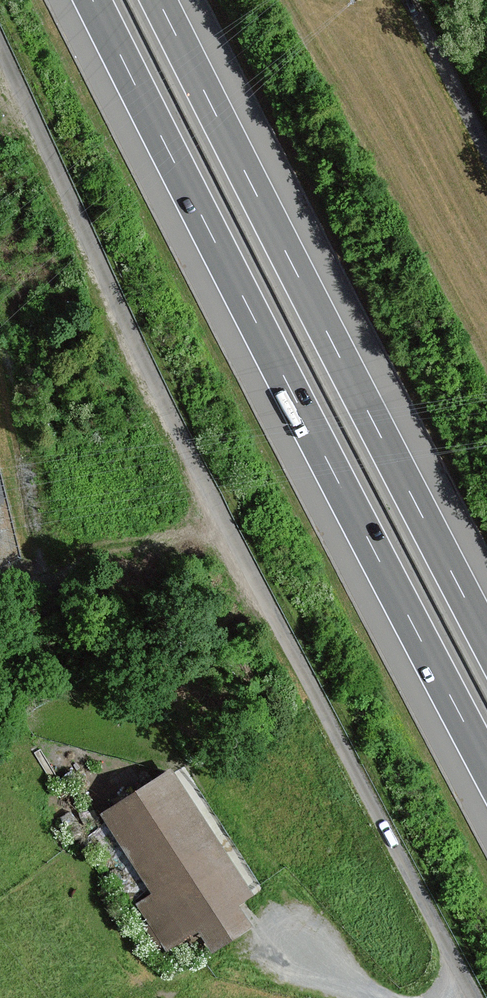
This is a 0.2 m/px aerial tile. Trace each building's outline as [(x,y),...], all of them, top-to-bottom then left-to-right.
[(249,898),(170,772),(103,813),(154,894),(138,904),(151,926),(145,930),(155,946),(162,942),(167,951),(199,931),(212,951),(247,930),(234,908),(249,898)]
